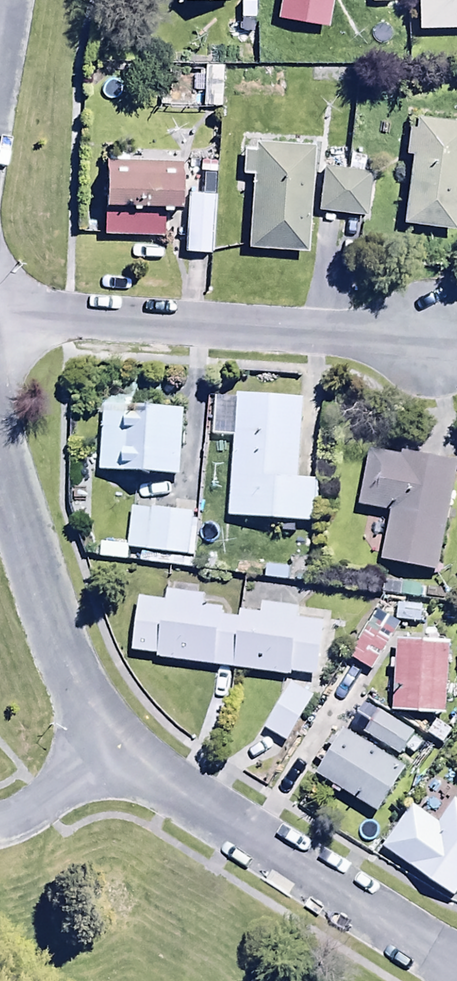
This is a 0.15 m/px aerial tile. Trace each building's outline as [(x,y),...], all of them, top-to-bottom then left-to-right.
[(275,22),(328,31),(333,0),(279,0),(275,22)] [(416,33),(456,32),(456,0),(417,0),(416,33)] [(253,2),(236,3),(237,34),(254,33),(253,2)] [(222,68),(202,68),(202,110),(223,109),(222,68)] [(456,217),(456,127),(414,122),(413,132),(408,131),(405,159),(408,160),(400,228),(455,234),(456,217)] [(305,256),(313,151),(243,146),(241,179),(251,180),(246,251),(305,256)] [(349,156),(348,172),(318,170),(315,216),(372,220),(375,176),(361,175),(362,157),(349,156)] [(104,166),(103,239),(161,241),(162,215),(181,216),(182,168),(104,166)] [(215,197),(187,196),(184,256),(212,257),(215,197)] [(237,399),(230,521),(316,526),(318,484),(297,482),(301,403),(237,399)] [(180,482),(182,413),(103,411),(101,480),(180,482)] [(437,578),(456,468),(370,453),(360,514),(389,519),(381,568),(437,578)] [(173,513),(131,510),(127,565),(193,570),(197,522),(190,522),(192,506),(174,505),(173,513)] [(384,583),(382,598),(422,602),(423,586),(384,583)] [(156,658),(156,664),(291,681),(291,677),(319,681),(327,625),(296,621),(298,611),(265,607),(263,618),(240,615),(239,624),(222,621),(223,613),(201,610),(203,596),(166,591),(164,607),(136,603),(130,655),(156,658)] [(384,604),(381,623),(422,628),(424,609),(384,604)] [(346,666),(367,678),(387,646),(392,649),(399,639),(372,623),(346,666)] [(392,717),(444,720),(449,648),(396,644),(392,717)] [(290,686),(265,732),(289,746),(315,699),(290,686)] [(368,741),(382,718),(348,695),(345,700),(334,693),(316,720),(331,730),(335,723),(366,743),(368,741)] [(382,718),(368,741),(398,760),(413,737),(382,718)] [(427,737),(443,746),(437,757),(445,762),(456,741),(456,737),(434,724),(427,737)] [(404,772),(344,734),(314,782),(374,820),(404,772)] [(383,851),(455,901),(456,898),(456,800),(437,829),(411,811),(383,851)]
